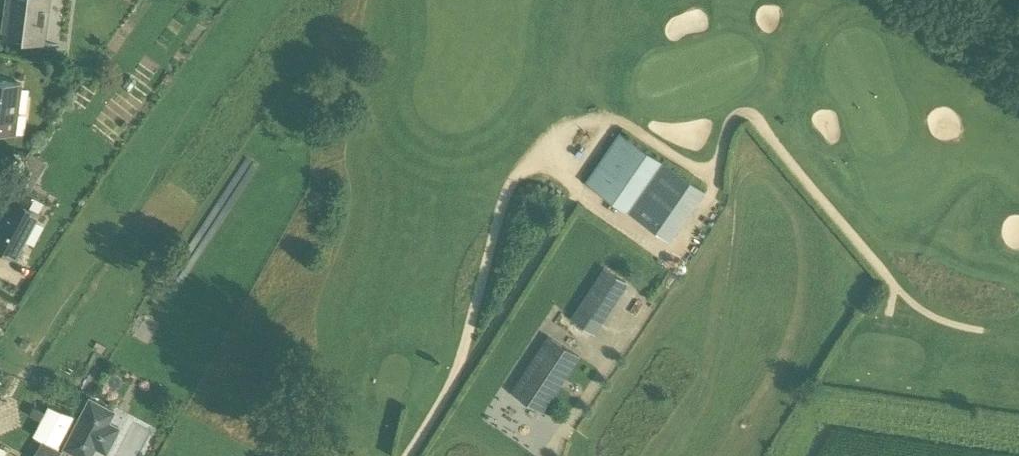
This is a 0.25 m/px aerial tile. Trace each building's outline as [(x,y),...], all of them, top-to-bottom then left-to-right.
[(2,30),(22,33),(21,40),(45,43),(51,0),(6,0),(2,30)] [(21,83),(0,80),(0,130),(14,132),(21,83)] [(627,211),(662,161),(619,131),(584,181),(627,211)] [(669,240),(704,190),(662,161),(627,211),(669,240)] [(39,213),(11,198),(0,218),(0,249),(15,257),(39,213)] [(601,323),(628,283),(603,266),(577,306),(601,323)] [(542,412),(580,355),(548,335),(510,391),(542,412)] [(88,396),(61,448),(77,455),(91,455),(95,448),(106,453),(119,427),(109,422),(115,410),(88,396)] [(49,401),(34,432),(62,444),(76,413),(49,401)] [(61,450),(42,439),(31,455),(57,455),(61,450)] [(0,446),(0,455),(18,455),(0,446)]
